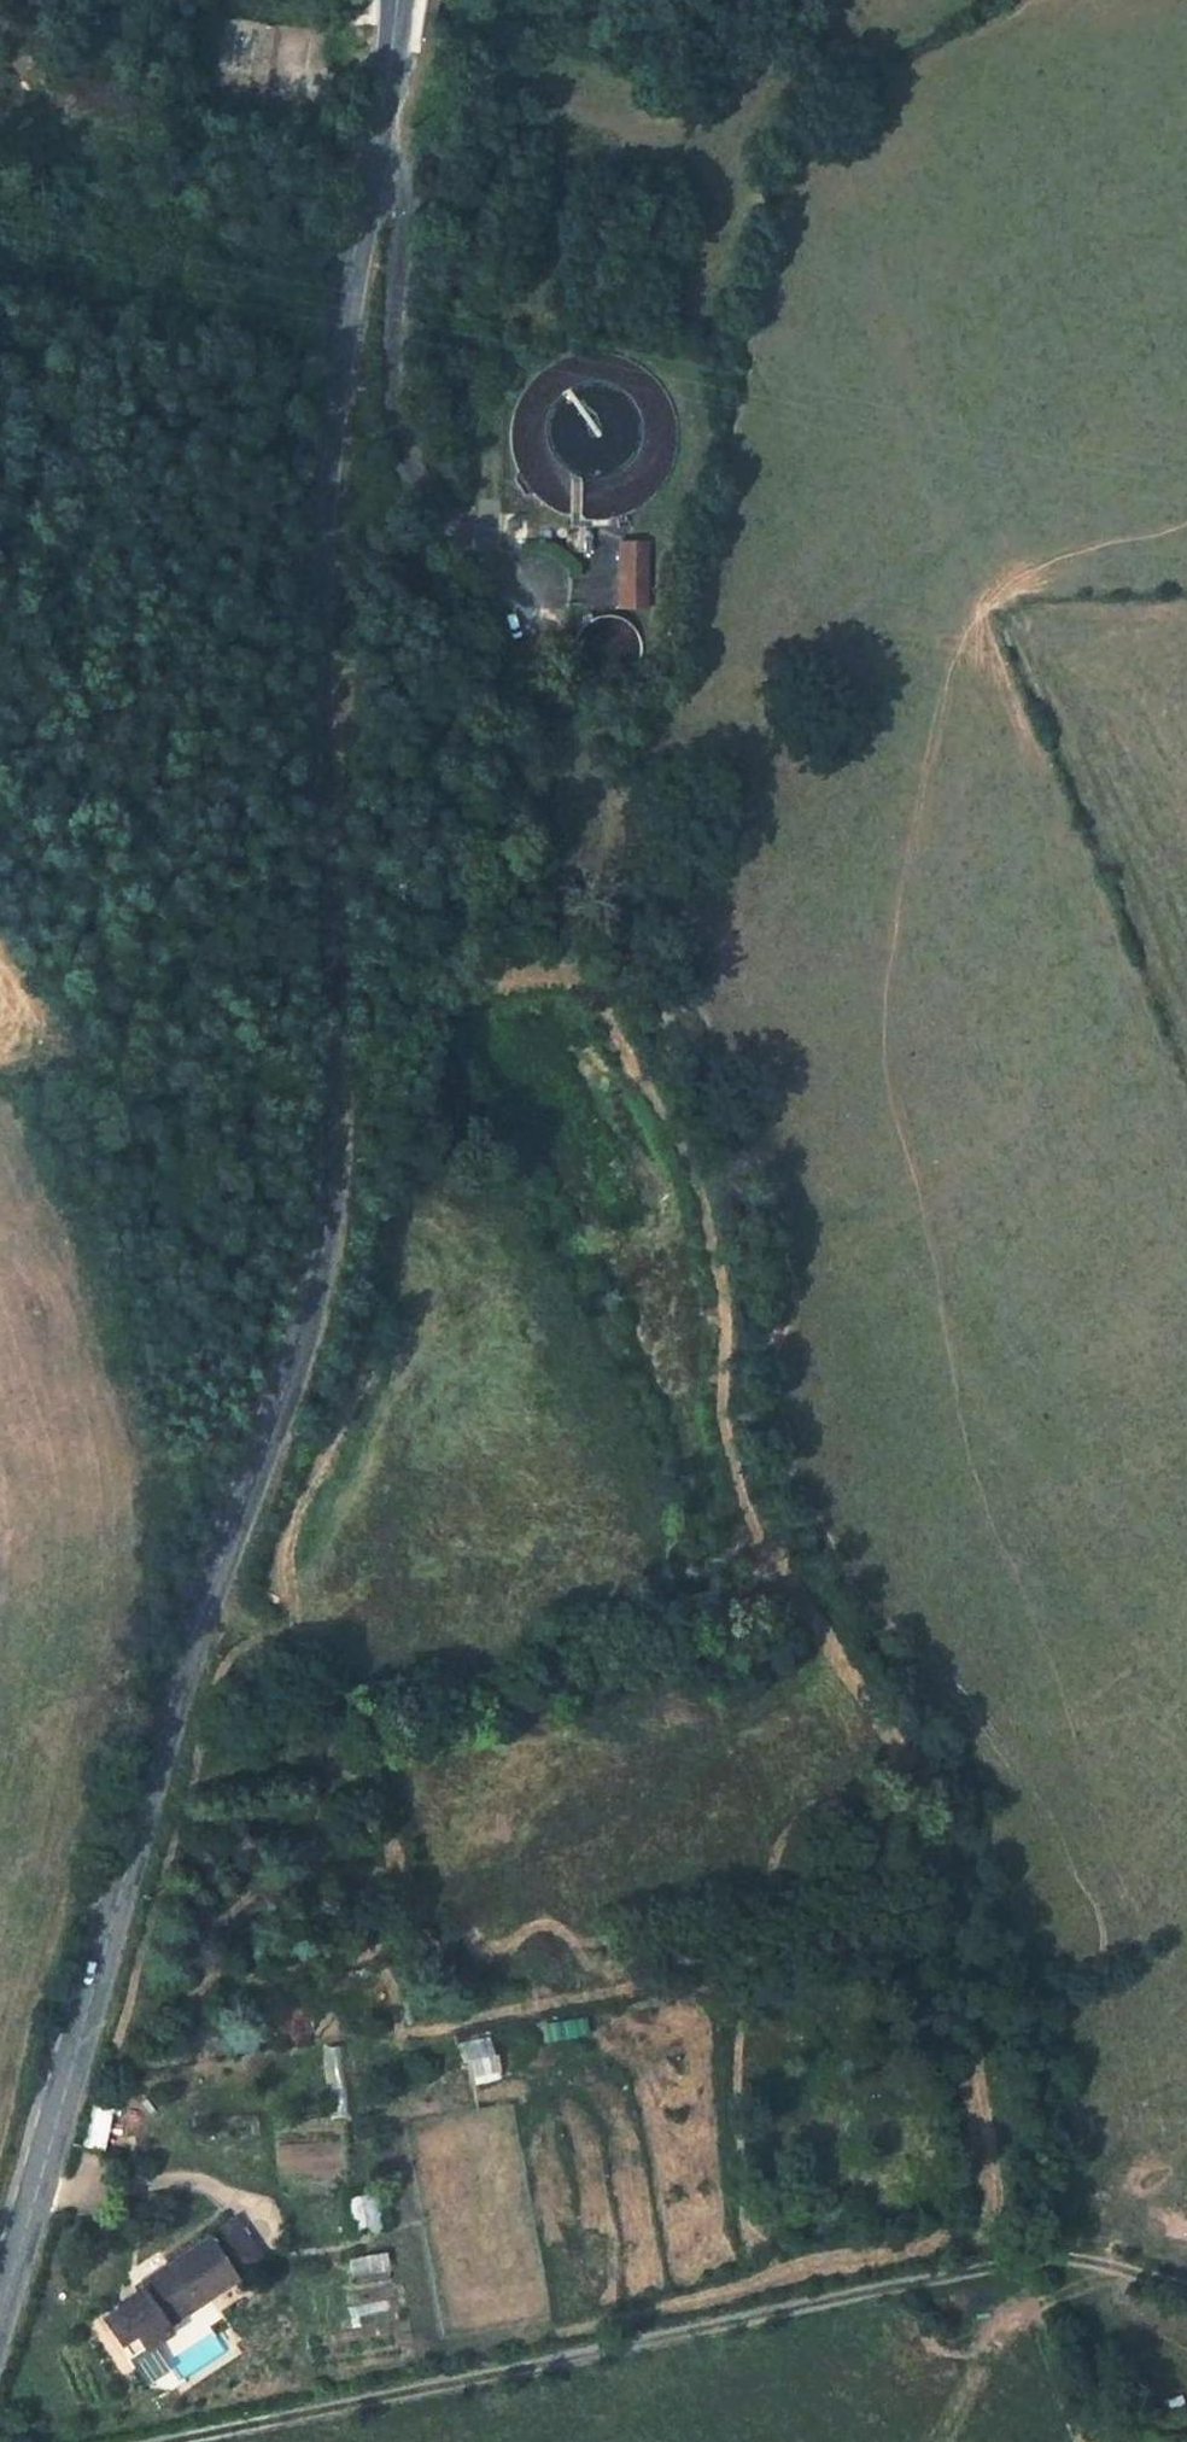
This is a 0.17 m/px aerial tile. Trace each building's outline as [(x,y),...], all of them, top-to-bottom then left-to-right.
[(648,611),(648,543),(620,543),(620,610),(648,611)] [(104,2320),(131,2358),(169,2332),(165,2327),(235,2281),(207,2239),(135,2287),(141,2295),(104,2320)] [(350,2256),(351,2287),(383,2285),(382,2254),(350,2256)]
